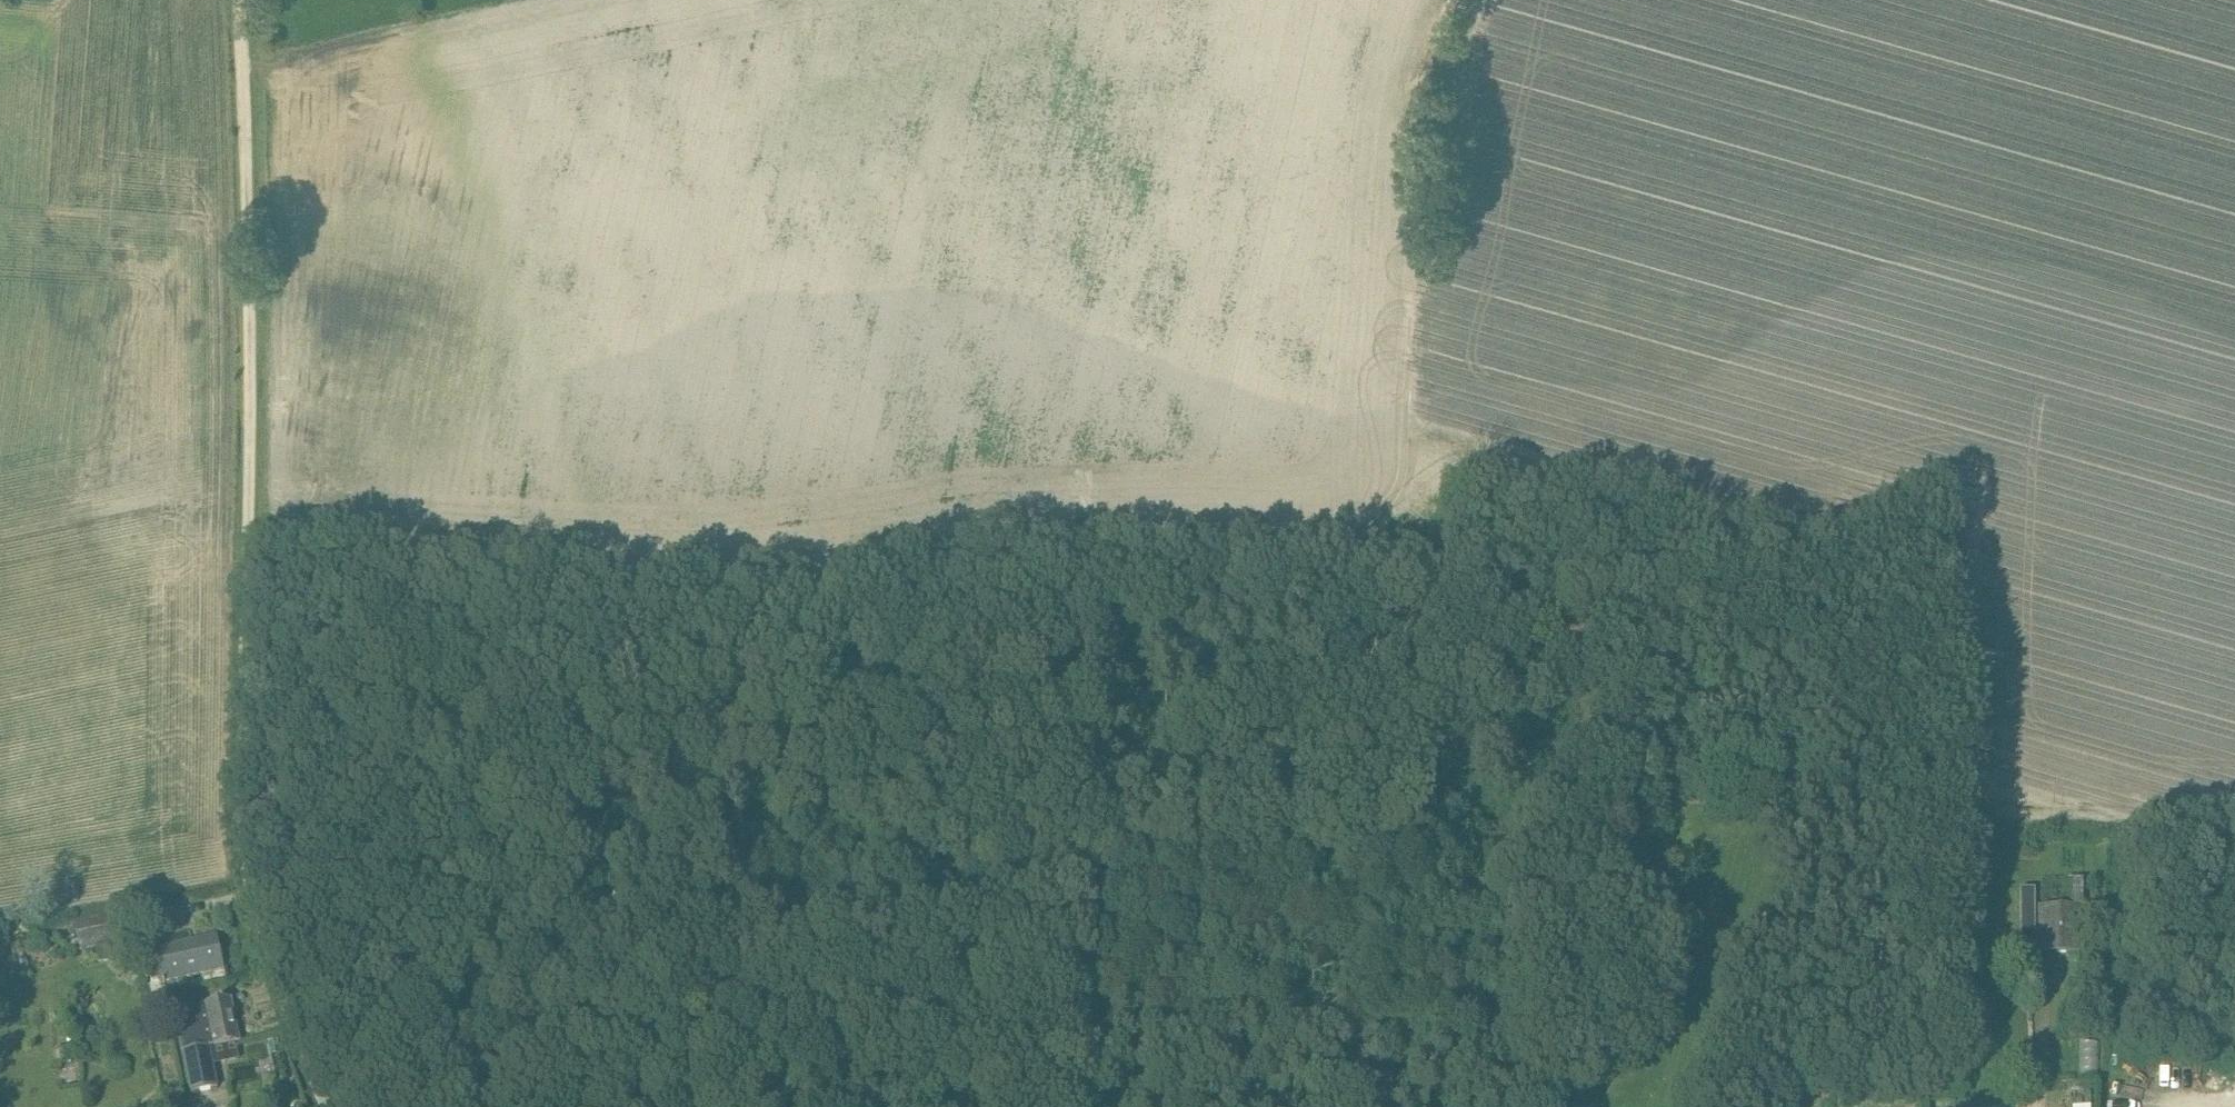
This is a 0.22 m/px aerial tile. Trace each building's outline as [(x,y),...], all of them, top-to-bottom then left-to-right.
[(2036,889),(2020,889),(2021,947),(2036,946),(2036,889)] [(2084,907),(2037,907),(2038,954),(2085,954),(2084,907)] [(75,923),(80,949),(120,941),(115,914),(75,923)] [(155,952),(141,956),(146,978),(152,981),(162,979),(163,983),(225,969),(217,936),(154,950),(155,952)] [(113,962),(109,946),(96,950),(100,965),(113,962)] [(18,976),(31,973),(27,960),(15,963),(18,976)] [(216,1088),(213,1070),(210,1050),(240,1044),(231,1000),(206,1005),(206,1006),(177,1012),(182,1037),(187,1052),(191,1074),(194,1092),(216,1088)] [(2082,1042),(2081,1076),(2100,1077),(2101,1042),(2082,1042)]
